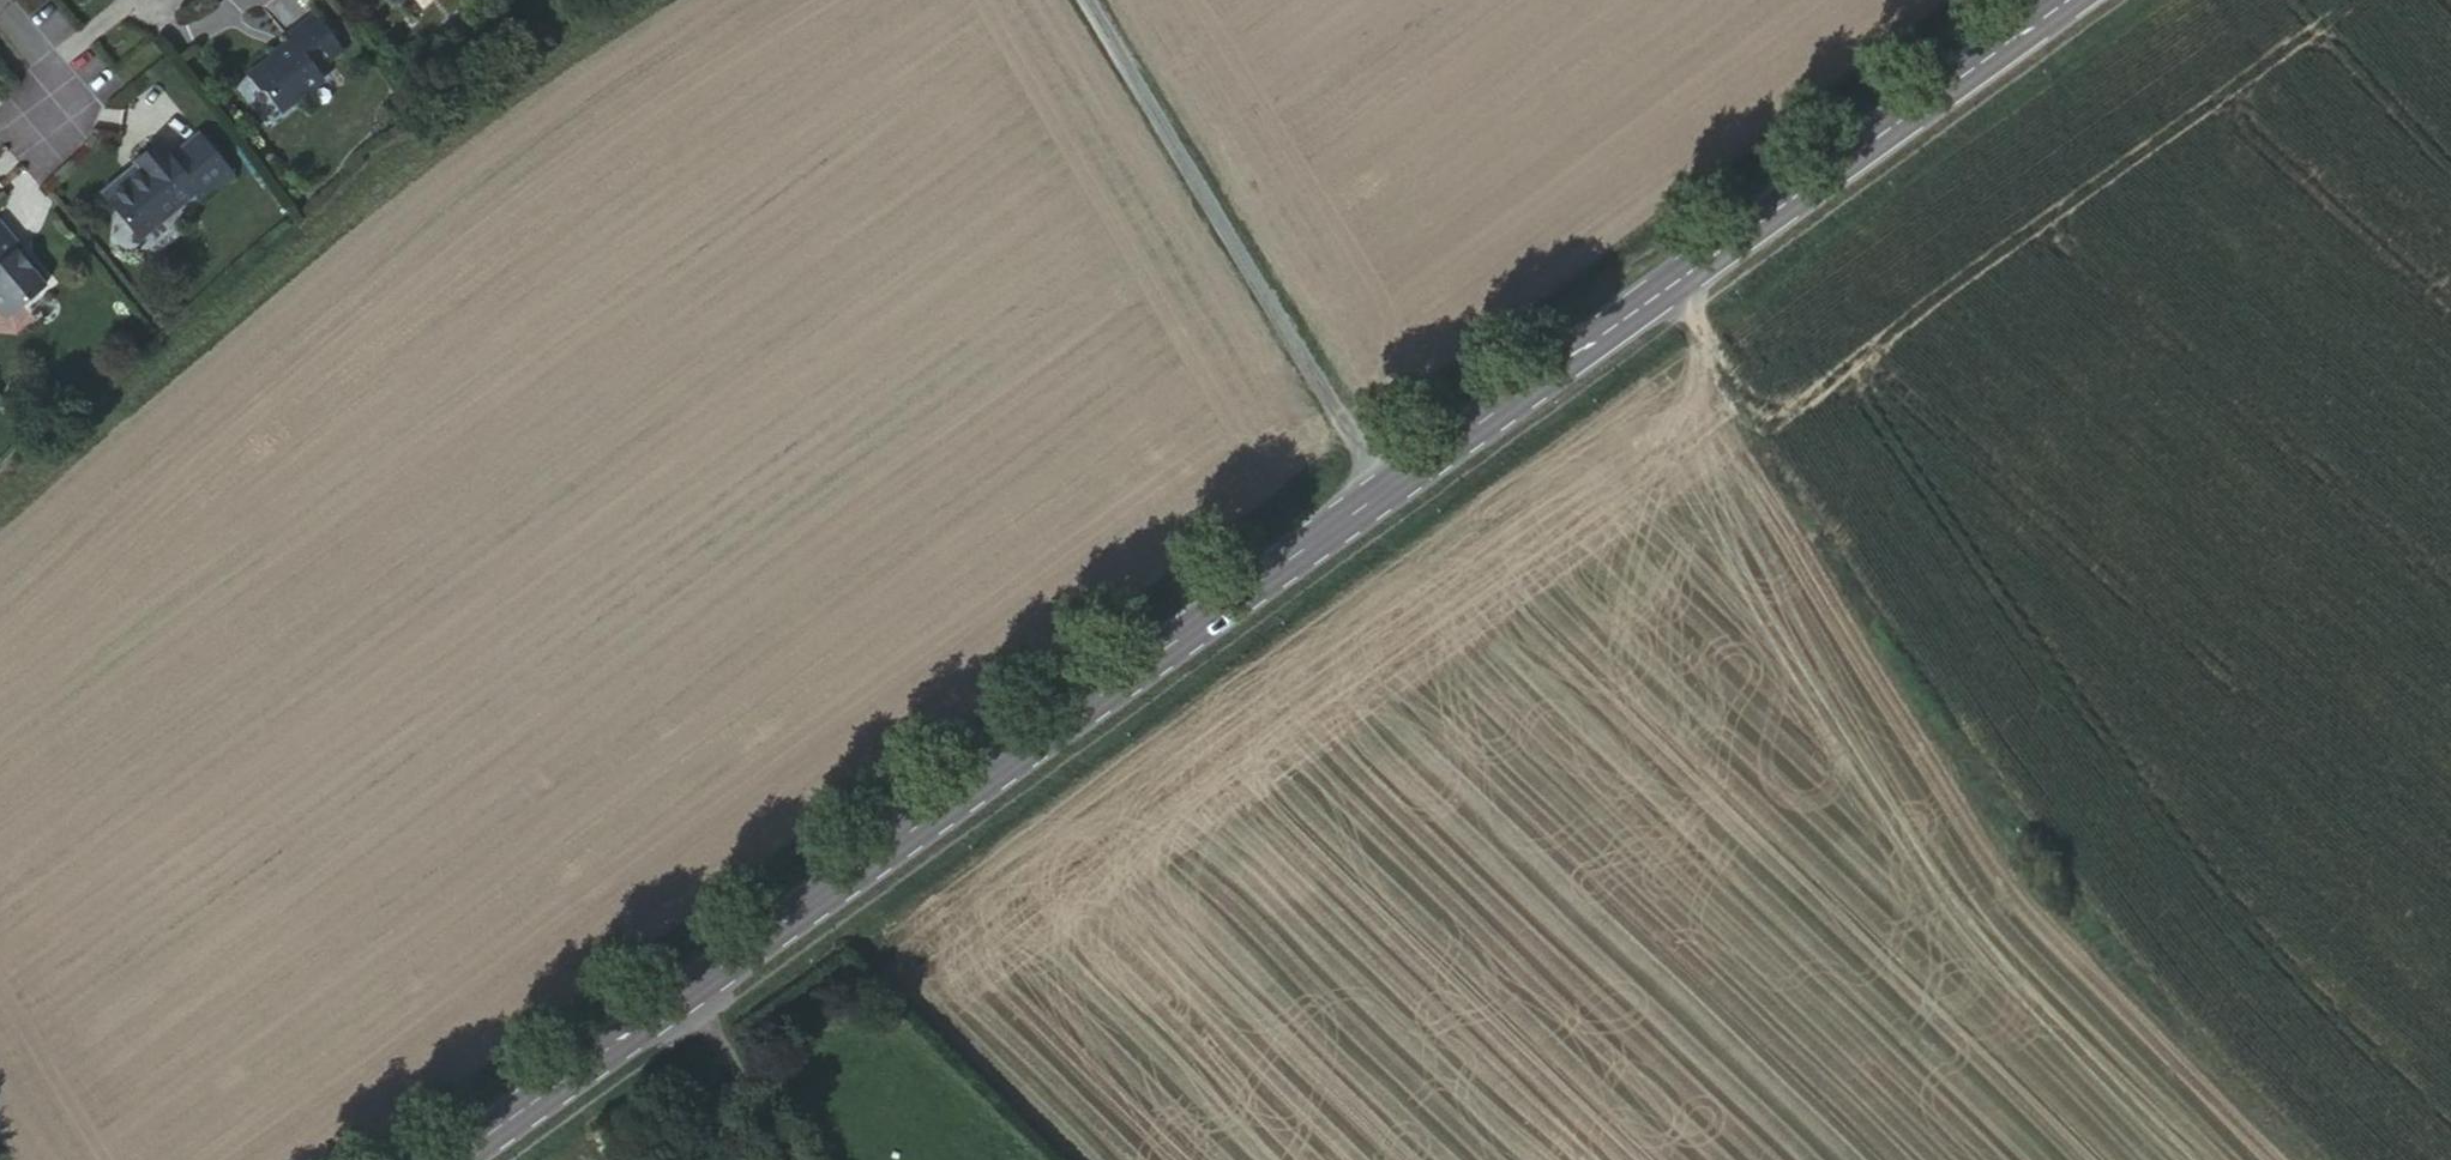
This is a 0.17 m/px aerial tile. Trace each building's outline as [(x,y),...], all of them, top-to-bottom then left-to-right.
[(335,55),(308,20),(281,42),(285,47),(245,79),(244,84),(254,96),(259,96),(276,117),(318,84),(310,76),(335,55)] [(225,177),(190,138),(161,162),(150,149),(126,169),(134,177),(100,205),(127,236),(141,237),(190,195),(196,202),(225,177)] [(39,289),(12,257),(17,254),(0,232),(0,317),(5,317),(39,289)]
